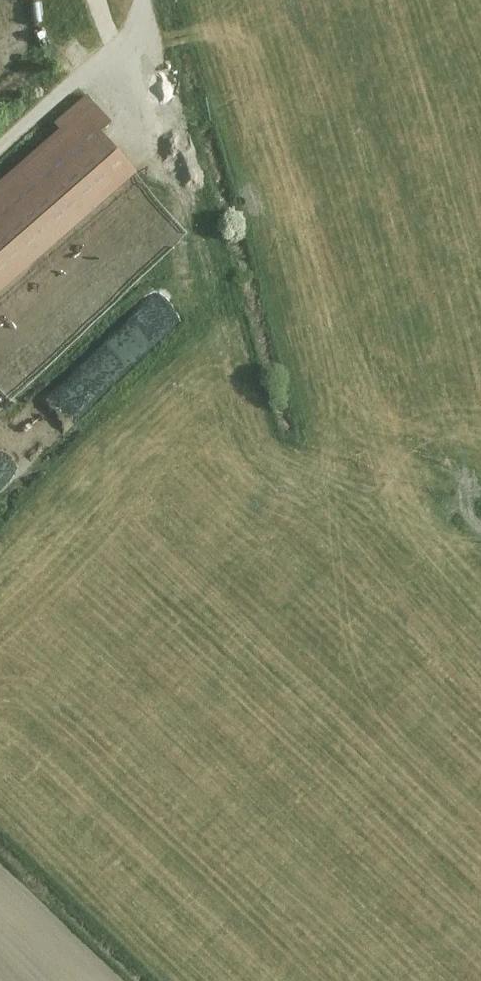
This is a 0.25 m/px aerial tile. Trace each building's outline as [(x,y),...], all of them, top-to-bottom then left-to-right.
[(144,176),(109,135),(120,127),(92,97),(58,128),(61,132),(0,185),(0,303),(144,176)] [(137,344),(152,344),(150,287),(140,287),(139,279),(115,280),(116,303),(125,303),(126,323),(136,323),(137,344)]
